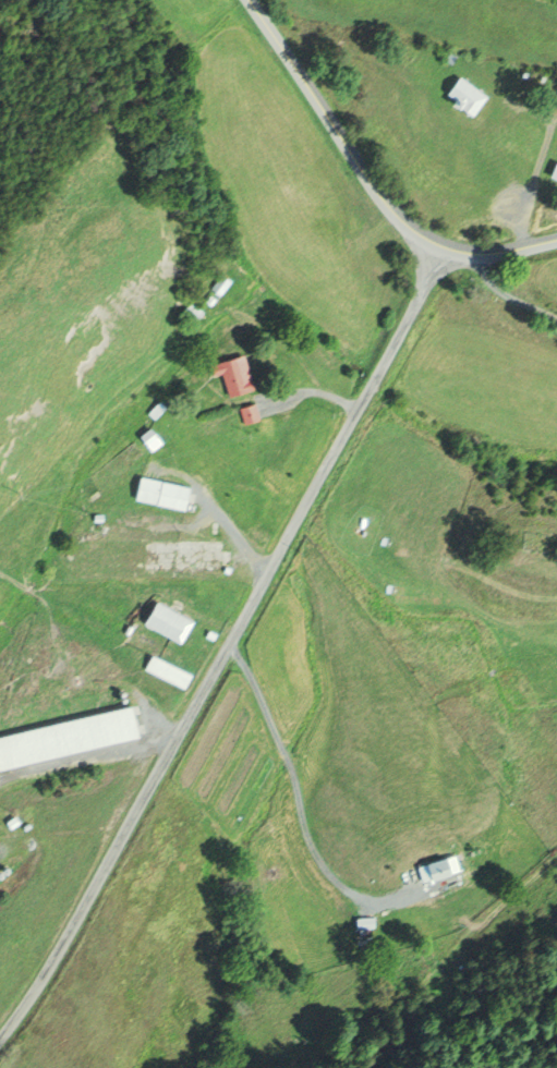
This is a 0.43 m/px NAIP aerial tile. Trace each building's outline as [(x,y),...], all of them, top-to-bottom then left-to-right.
[(448,93),(460,76),(487,96),(473,116),(453,101),(456,99),(448,93)] [(555,161),(556,162),(556,179),(548,175),(555,161)] [(211,291),(220,298),(231,283),(222,276),(211,291)] [(243,354),(254,388),(228,397),(220,373),(213,375),(209,364),(243,354)] [(239,409),(254,405),(257,422),(242,424),(239,409)] [(138,438),(152,427),(164,442),(149,452),(138,438)] [(136,499),(143,475),(190,486),(183,511),(136,499)] [(145,624),(156,602),(192,620),(180,642),(145,624)] [(146,669),(154,654),(190,671),(182,687),(146,669)] [(137,736),(0,768),(0,734),(131,703),(137,736)]
